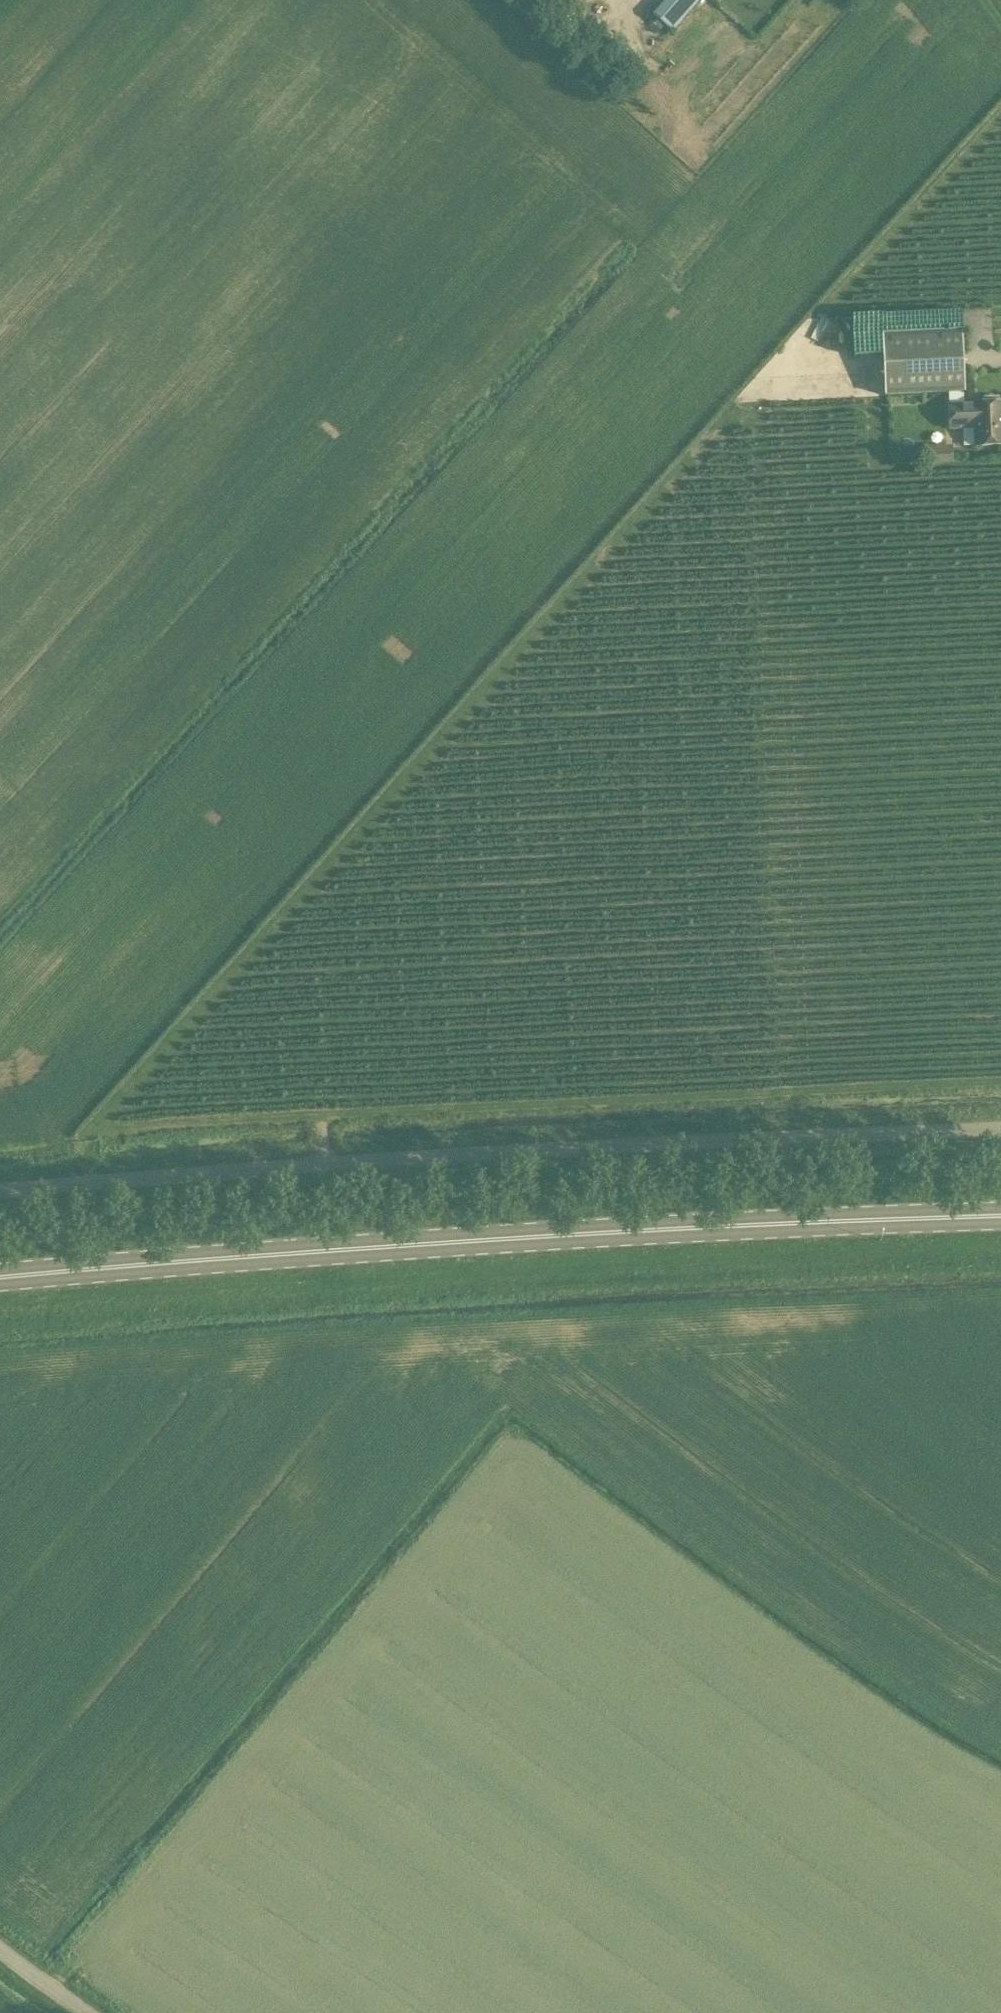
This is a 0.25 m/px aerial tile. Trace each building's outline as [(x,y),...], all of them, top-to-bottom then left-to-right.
[(654,17),(672,33),(700,0),(669,0),(654,17)] [(884,396),(964,392),(961,332),(881,336),(884,396)] [(963,405),(948,405),(948,430),(974,429),(974,446),(1000,445),(1000,403),(972,404),(963,405)]
